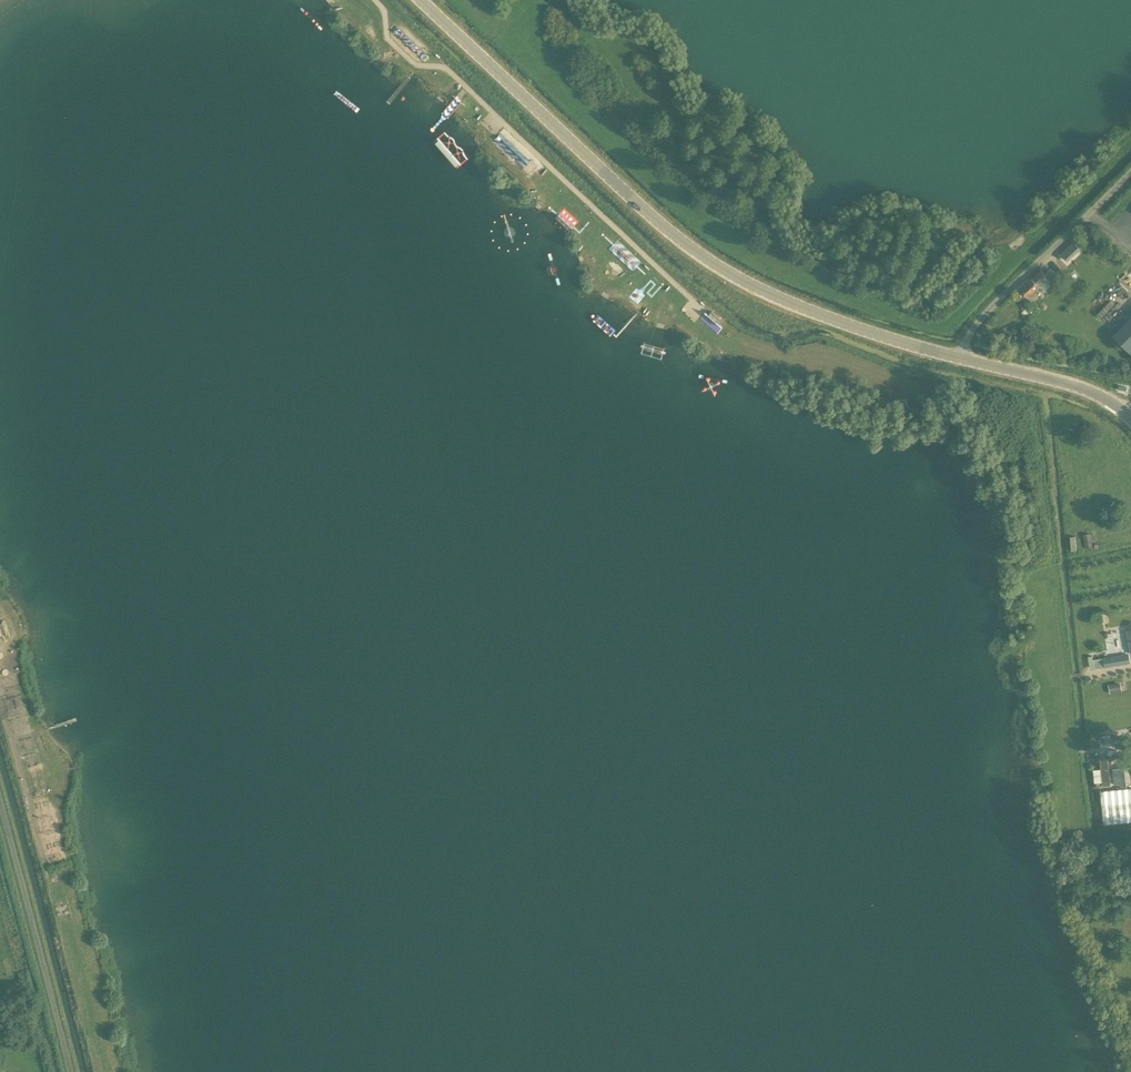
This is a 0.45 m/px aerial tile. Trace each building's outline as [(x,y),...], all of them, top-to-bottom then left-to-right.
[(1078,264),(1087,257),(1082,251),(1073,258),(1078,264)] [(1045,292),(1053,284),(1040,270),(1020,290),(1028,297),(1039,286),(1045,292)] [(708,309),(701,318),(719,332),(726,323),(708,309)] [(1113,335),(1130,354),(1130,317),(1113,335)] [(1090,534),(1084,535),(1086,548),(1092,547),(1090,534)] [(1103,658),(1105,667),(1129,663),(1128,654),(1103,658)] [(1119,682),(1107,684),(1109,693),(1120,691),(1119,682)] [(1111,768),(1114,767),(1113,755),(1098,756),(1099,768),(1092,769),(1093,784),(1112,783),(1111,768)] [(1129,786),(1130,786),(1130,785),(1129,767),(1113,769),(1115,785),(1121,784),(1121,786),(1128,785),(1129,786)] [(1130,822),(1130,788),(1100,791),(1103,824),(1130,822)] [(64,899),(53,901),(59,922),(69,919),(64,899)]
